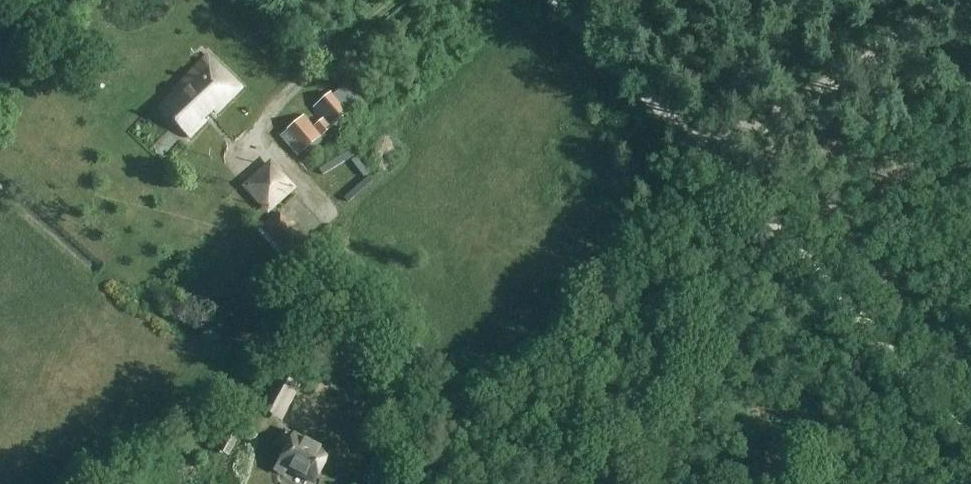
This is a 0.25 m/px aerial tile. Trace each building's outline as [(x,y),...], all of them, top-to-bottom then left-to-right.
[(207,56),(171,93),(158,110),(188,140),(204,124),(203,122),(212,113),(215,116),(241,90),(207,56)] [(303,117),(285,133),(304,155),(348,114),(331,94),(313,109),(323,120),(314,127),(303,117)] [(244,190),(267,215),(294,190),(269,164),(244,190)] [(259,228),(289,261),(306,246),(276,212),(259,228)] [(298,416),(318,376),(308,371),(288,411),(298,416)] [(281,422),(299,387),(282,378),(264,413),(281,422)] [(227,429),(216,452),(227,458),(239,435),(227,429)] [(276,447),(285,452),(278,467),(312,483),(313,483),(328,454),(283,431),(276,447)]
